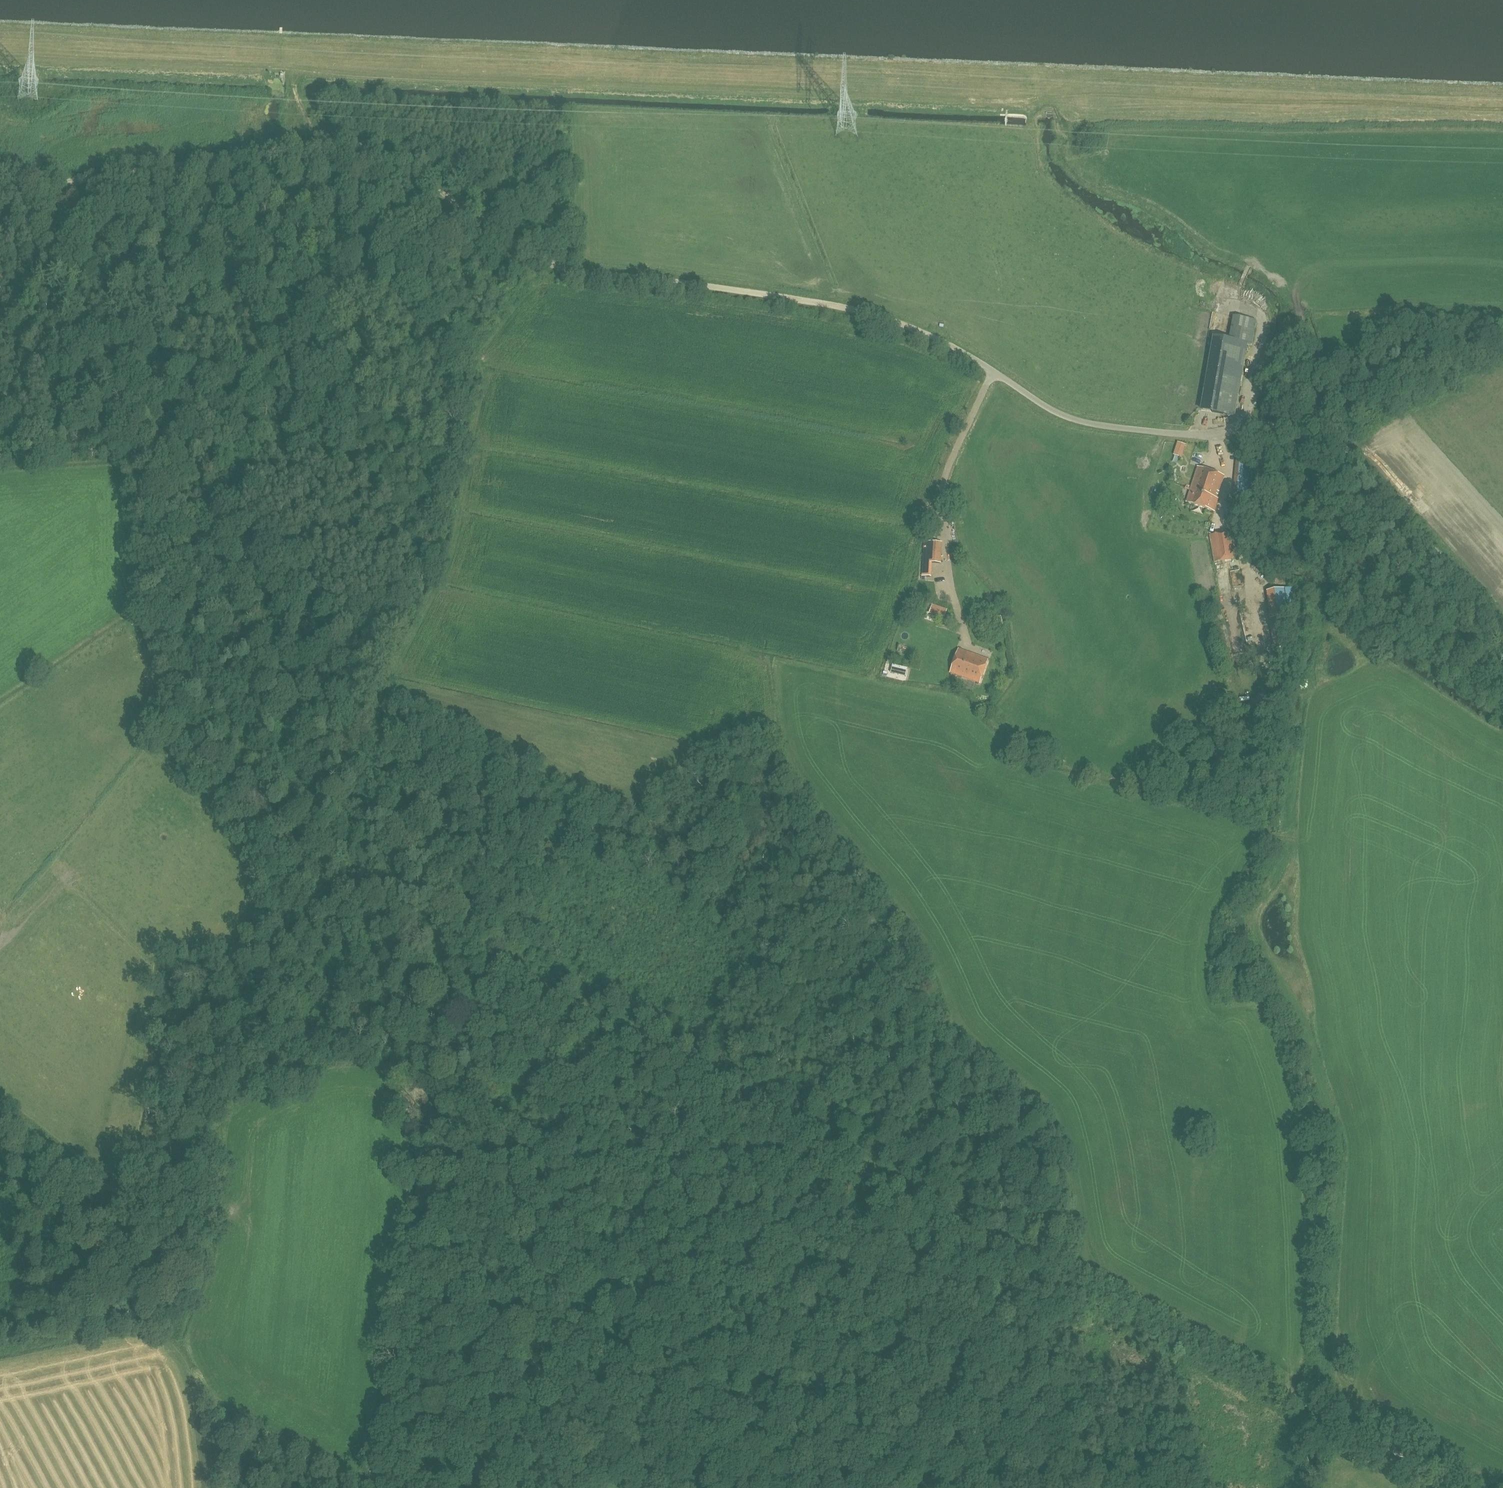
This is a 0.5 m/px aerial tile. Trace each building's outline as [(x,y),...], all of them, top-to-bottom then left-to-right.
[(1245,344),(1213,338),(1200,412),(1232,417),(1245,344)] [(1177,443),(1176,448),(1183,450),(1185,444),(1178,441),(1177,443)] [(1232,495),(1247,496),(1250,459),(1236,458),(1232,495)] [(1198,466),(1186,502),(1213,511),(1218,498),(1216,497),(1223,475),(1198,466)] [(1233,532),(1210,536),(1214,561),(1237,557),(1233,532)] [(935,569),(935,562),(940,563),(942,543),(928,542),(926,569),(935,569)] [(1282,635),(1280,617),(1288,616),(1285,589),(1267,591),(1271,618),(1272,618),(1274,636),(1282,635)] [(941,606),(938,616),(944,617),(947,608),(941,606)] [(979,683),(988,660),(958,649),(949,672),(979,683)]
